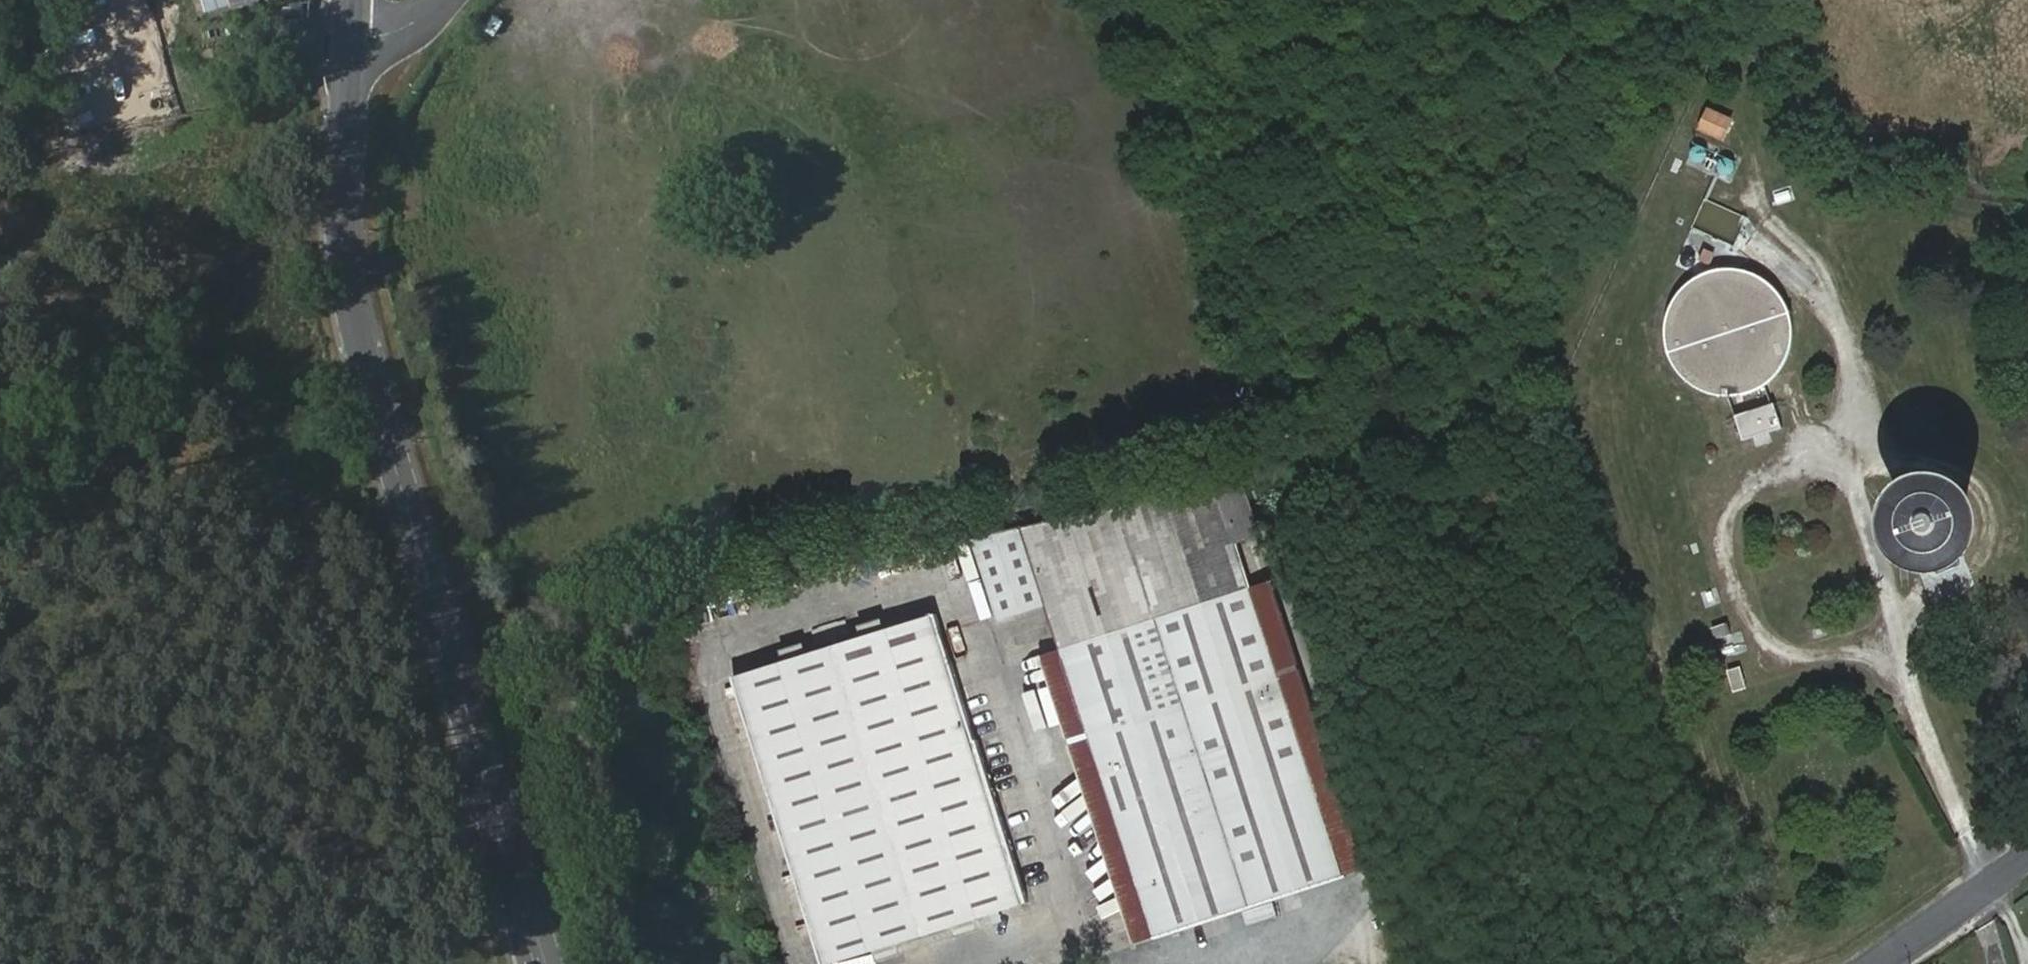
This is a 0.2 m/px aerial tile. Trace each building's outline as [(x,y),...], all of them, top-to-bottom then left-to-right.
[(1733,120),(1711,109),(1701,131),(1723,142),(1733,120)] [(1707,200),(1696,227),(1734,243),(1745,216),(1707,200)] [(1710,273),(1706,275),(1699,279),(1694,281),(1688,286),(1684,289),(1679,296),(1676,300),(1674,303),(1672,307),(1669,315),(1667,324),(1667,329),(1666,333),(1666,338),(1667,346),(1668,350),(1670,355),(1673,363),(1675,367),(1678,370),(1683,377),(1686,380),(1690,383),(1697,388),(1701,390),(1705,392),(1713,395),(1718,396),(1722,396),(1731,397),(1739,396),(1744,395),(1748,394),(1752,393),(1756,391),(1764,387),(1768,384),(1777,375),(1780,371),(1783,367),(1788,356),(1790,352),(1792,343),(1792,339),(1793,335),(1791,321),(1789,313),(1785,305),(1783,301),(1781,297),(1775,290),(1772,287),(1765,282),(1761,279),(1754,275),(1741,272),(1737,271),(1727,270),(1723,271),(1719,272),(1710,273)] [(1781,426),(1775,405),(1737,417),(1744,440),(1781,426)] [(1226,478),(1219,479),(1022,526),(1047,603),(1238,539),(1245,537),(1262,531),(1243,474),(1226,478)] [(1901,519),(1901,524),(1901,529),(1903,533),(1904,537),(1906,540),(1908,544),(1914,550),(1916,552),(1925,556),(1933,558),(1937,558),(1947,557),(1952,555),(1956,553),(1961,550),(1963,548),(1968,542),(1969,538),(1972,535),(1973,531),(1974,526),(1975,522),(1973,513),(1972,510),(1968,502),(1967,499),(1965,496),(1959,491),(1956,489),(1947,486),(1939,484),(1934,485),(1930,485),(1925,487),(1921,489),(1913,494),(1910,497),(1907,500),(1904,505),(1901,514),(1901,519)] [(1022,526),(986,534),(974,538),(999,620),(1013,615),(1047,603),(1022,526)] [(1238,539),(1047,603),(1064,655),(1254,590),(1238,539)] [(1272,584),(1254,590),(1346,876),(1366,870),(1272,584)] [(1254,590),(1064,655),(1156,938),(1346,876),(1254,590)] [(939,617),(773,670),(749,677),(833,936),(842,963),(1030,903),(939,617)] [(1734,692),(1748,689),(1744,666),(1730,669),(1734,692)] [(1052,681),(1024,691),(1037,726),(1064,716),(1052,681)] [(1122,901),(1103,907),(1112,934),(1131,927),(1122,901)]
